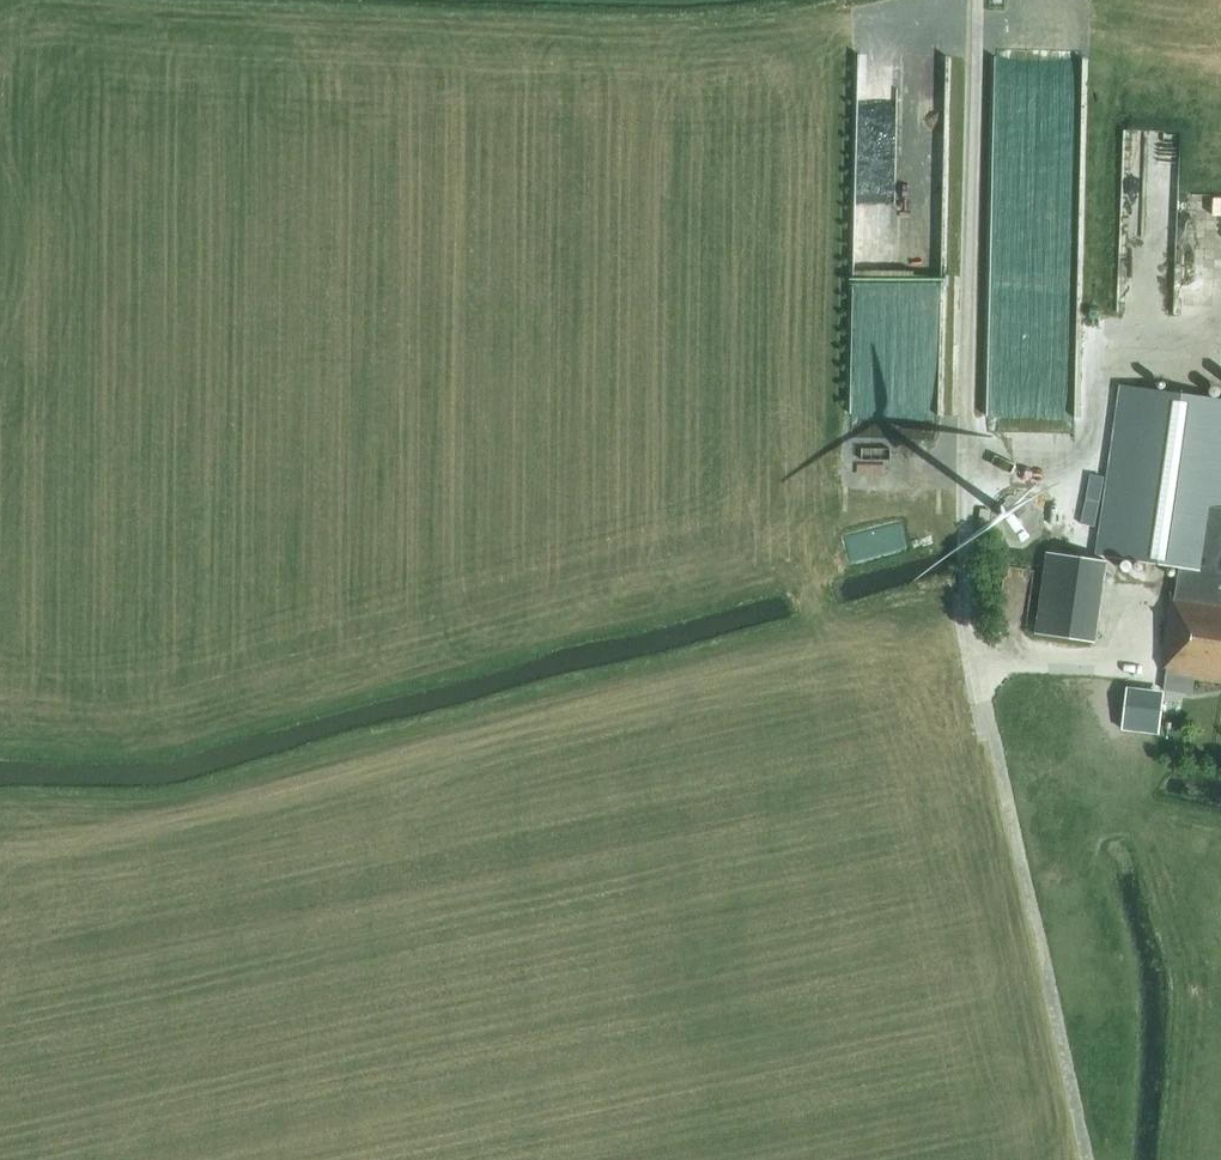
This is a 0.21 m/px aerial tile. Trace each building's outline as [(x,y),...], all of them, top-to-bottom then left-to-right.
[(1053,274),(1053,243),(1021,243),(1021,223),(1000,224),(1001,274),(1053,274)] [(1122,385),(1098,554),(1181,566),(1177,593),(1172,592),(1163,650),(1168,651),(1164,674),(1165,674),(1162,689),(1190,694),(1193,678),(1220,683),(1220,399),(1122,385)] [(1108,562),(1047,553),(1036,634),(1096,643),(1108,562)]
